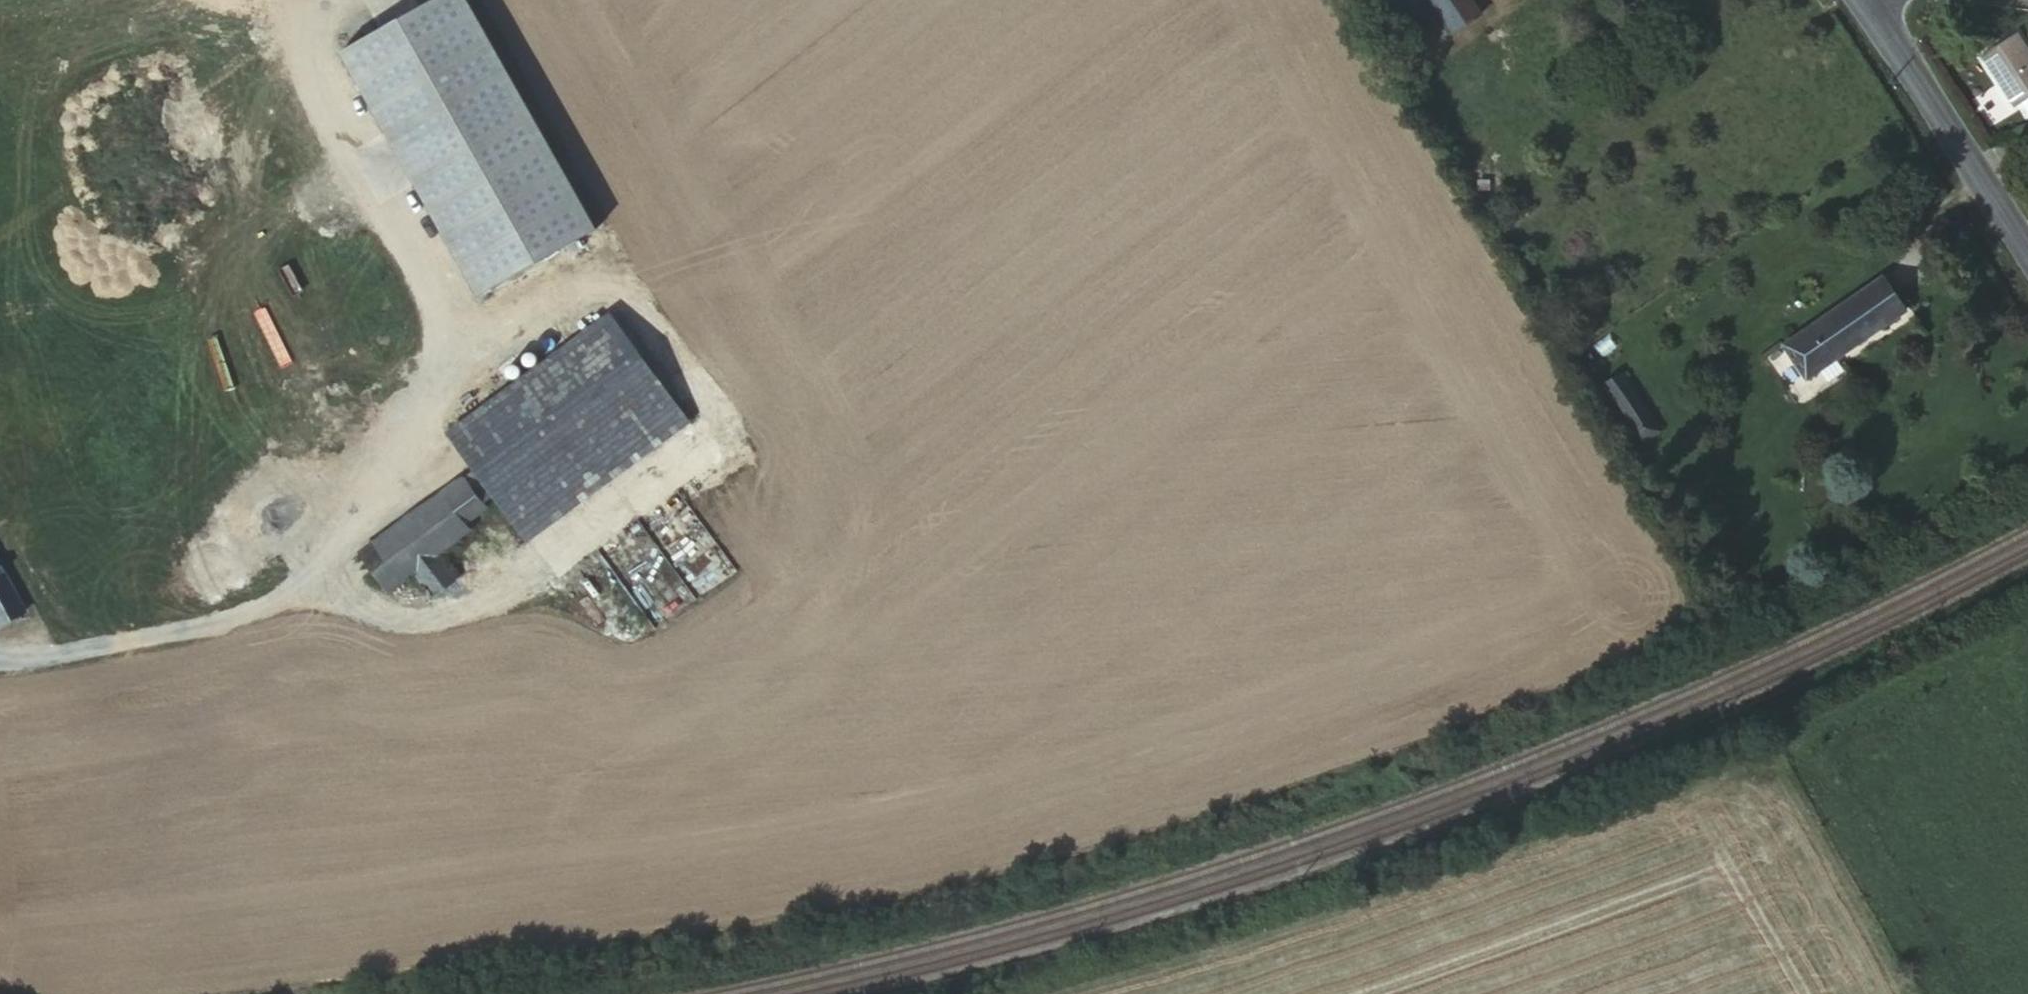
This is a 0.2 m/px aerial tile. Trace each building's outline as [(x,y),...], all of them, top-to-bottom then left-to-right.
[(603,226),(478,0),(430,0),(349,45),(486,291),(603,226)] [(1449,35),(1479,16),(1468,0),(1426,0),(1449,35)] [(2027,117),(2027,36),(2023,27),(1979,54),(2008,106),(2017,100),(2027,117)] [(1811,378),(1913,310),(1891,276),(1788,342),(1811,378)] [(557,512),(685,417),(612,313),(451,429),(526,533),(557,512)] [(1633,420),(1650,409),(1628,375),(1611,386),(1633,420)] [(1666,433),(1650,409),(1633,420),(1648,444),(1666,433)] [(439,495),(467,535),(486,521),(459,480),(439,495)] [(426,596),(455,576),(439,554),(467,535),(439,495),(363,549),(390,590),(412,575),(422,593),(426,596)] [(28,612),(0,559),(0,627),(28,612)]
